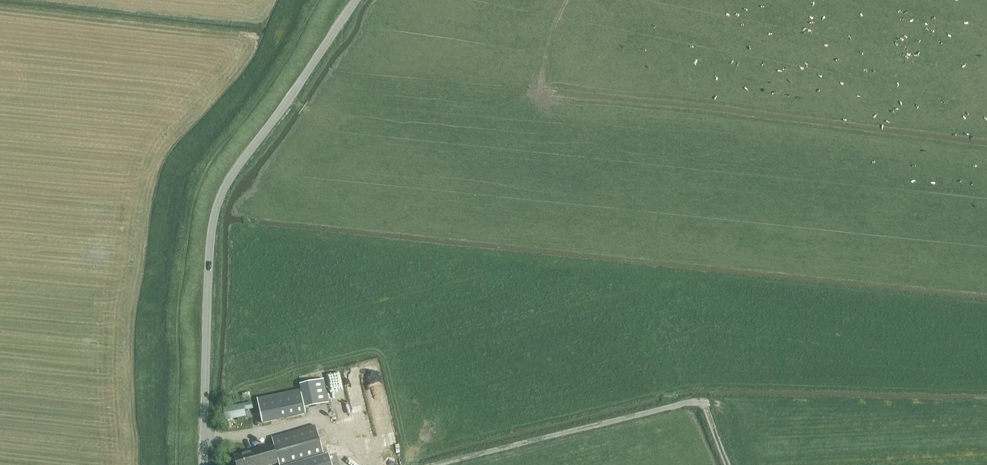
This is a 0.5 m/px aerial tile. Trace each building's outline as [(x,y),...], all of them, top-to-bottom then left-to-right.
[(257,399),(262,423),(306,414),(304,408),(329,403),(324,379),(300,384),(303,395),(302,395),(301,390),(257,399)] [(251,402),(243,404),(224,408),(226,420),(245,416),(244,410),(253,408),(251,402)] [(273,444),(246,452),(246,453),(234,457),(236,464),(271,464),(279,463),(279,464),(294,464),(324,456),(315,426),(272,438),(273,444)] [(294,464),(331,464),(329,455),(324,456),(294,464)]
